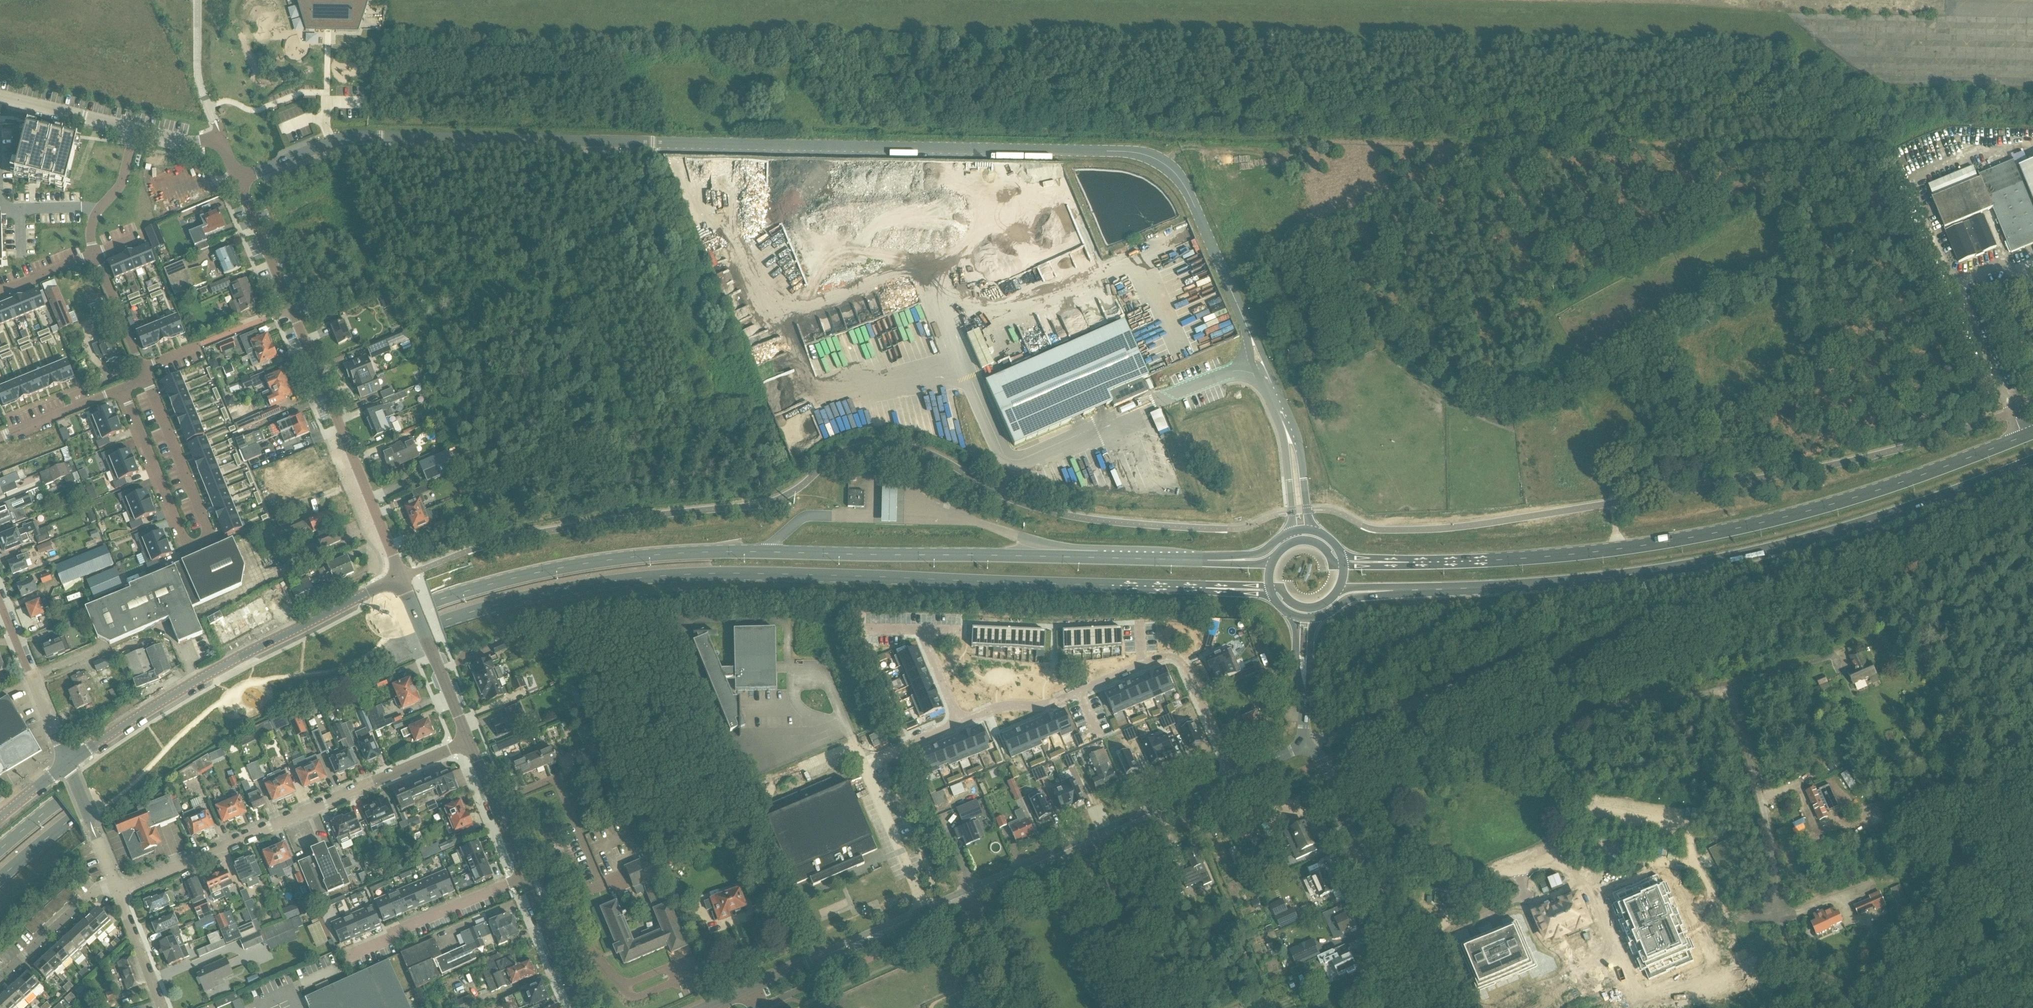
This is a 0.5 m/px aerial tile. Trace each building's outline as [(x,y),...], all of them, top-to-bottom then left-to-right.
[(315,29),(326,29),(326,30),(331,30),(331,29),(332,29),(336,29),(336,31),(359,32),(368,5),(360,5),(360,0),(306,0),(315,29)] [(27,130),(16,176),(32,180),(50,184),(66,188),(78,142),(61,138),(43,134),(27,130)] [(1980,179),(1932,198),(1944,228),(1992,208),(2011,253),(2032,244),(2032,207),(2014,161),(1978,175),(1980,179)] [(2019,167),(2032,200),(2032,161),(2019,167)] [(1933,197),(1978,178),(1973,167),(1929,185),(1933,197)] [(204,226),(190,232),(196,248),(198,252),(199,253),(210,249),(207,242),(208,241),(205,235),(224,227),(218,211),(210,214),(208,209),(198,213),(204,226)] [(1946,231),(1959,262),(1996,247),(1983,215),(1946,231)] [(157,225),(145,230),(151,244),(163,239),(157,225)] [(148,245),(138,249),(145,267),(156,263),(148,245)] [(241,268),(232,246),(216,254),(225,275),(241,268)] [(135,271),(145,267),(138,249),(128,253),(135,271)] [(125,275),(135,271),(128,253),(118,257),(125,275)] [(118,257),(107,262),(115,279),(125,275),(118,257)] [(164,270),(175,296),(207,283),(202,271),(203,270),(203,267),(189,270),(185,261),(164,270)] [(235,315),(241,312),(242,313),(256,307),(250,291),(252,291),(247,279),(231,286),(228,278),(210,285),(214,294),(230,287),(237,302),(230,304),(235,315)] [(58,287),(45,293),(61,330),(74,325),(74,324),(78,322),(74,312),(70,314),(58,287)] [(38,290),(28,294),(35,312),(46,308),(38,290)] [(28,294),(18,298),(25,316),(35,312),(28,294)] [(380,298),(382,304),(390,301),(387,295),(380,298)] [(18,298),(8,302),(15,320),(25,316),(18,298)] [(0,305),(0,311),(5,324),(15,320),(8,302),(0,305)] [(105,309),(95,313),(101,327),(106,325),(109,331),(114,329),(105,309)] [(177,316),(167,320),(174,338),(185,334),(177,316)] [(353,339),(344,318),(339,320),(340,323),(331,326),(339,345),(353,339)] [(164,342),(174,338),(167,320),(157,324),(164,342)] [(1141,398),(1140,396),(1148,393),(1142,380),(1148,377),(1124,321),(986,381),(1014,446),(1112,404),(1114,408),(1134,399),(1135,401),(1141,398)] [(154,346),(164,342),(157,324),(147,328),(154,346)] [(147,328),(136,332),(144,350),(154,346),(147,328)] [(386,339),(367,346),(372,357),(391,350),(390,348),(401,344),(401,343),(408,340),(404,330),(395,334),(393,335),(386,338),(386,339)] [(251,354),(256,353),(272,346),(272,345),(272,343),(271,340),(270,340),(267,335),(260,338),(257,331),(240,338),(248,356),(250,355),(251,354)] [(993,365),(978,331),(967,336),(982,370),(993,365)] [(117,358),(109,339),(93,345),(97,356),(99,356),(101,360),(105,358),(107,362),(109,361),(111,363),(116,361),(116,358),(117,358)] [(404,350),(411,347),(412,347),(408,339),(408,340),(401,343),(401,344),(404,350)] [(235,347),(233,340),(219,345),(222,352),(235,347)] [(251,354),(250,355),(255,366),(256,366),(258,372),(272,366),(269,360),(277,357),(275,352),(275,350),(274,347),(272,347),(272,346),(256,353),(251,354)] [(364,358),(345,366),(349,375),(352,374),(353,378),(356,385),(373,377),(375,377),(376,376),(374,370),(369,359),(368,360),(366,357),(364,358)] [(67,361),(57,365),(64,383),(75,378),(67,361)] [(226,375),(235,372),(232,364),(223,368),(226,375)] [(57,365),(47,369),(54,387),(64,383),(57,365)] [(47,369),(37,373),(44,391),(54,387),(47,369)] [(264,373),(242,382),(242,383),(244,388),(245,389),(253,386),(254,388),(267,382),(268,384),(270,390),(287,383),(287,382),(288,380),(287,377),(285,377),(282,371),(266,378),(264,374),(264,373)] [(37,373),(27,377),(34,395),(44,391),(37,373)] [(180,374),(162,381),(166,392),(184,385),(180,374)] [(27,377),(17,381),(24,399),(34,395),(27,377)] [(373,377),(356,385),(362,398),(380,390),(375,377),(373,377)] [(17,381),(7,385),(14,403),(24,399),(17,381)] [(270,390),(263,393),(269,408),(278,404),(285,401),(284,398),(292,394),(290,389),(291,388),(290,385),(288,384),(287,383),(270,390)] [(0,388),(0,398),(4,407),(14,403),(7,385),(0,388)] [(184,385),(166,392),(171,402),(188,395),(184,385)] [(392,388),(381,393),(384,399),(390,397),(395,395),(394,394),(392,388)] [(395,395),(390,397),(392,404),(407,397),(405,391),(395,395)] [(188,395),(171,402),(175,412),(192,405),(188,395)] [(390,403),(365,414),(370,425),(388,418),(394,416),(391,408),(392,408),(390,403)] [(192,405),(175,412),(179,422),(196,415),(192,405)] [(262,411),(260,413),(234,423),(236,426),(237,431),(263,420),(281,412),(279,406),(263,412),(262,411)] [(93,417),(89,419),(93,430),(98,429),(118,420),(113,409),(93,417)] [(437,412),(430,416),(433,422),(440,419),(437,412)] [(302,414),(289,420),(278,424),(281,432),(306,422),(302,414)] [(196,415),(179,422),(183,432),(200,425),(196,415)] [(388,418),(370,425),(375,437),(393,430),(394,434),(401,431),(398,422),(391,425),(388,418)] [(98,429),(93,430),(98,441),(96,442),(99,448),(110,444),(111,444),(108,438),(123,432),(118,420),(98,429)] [(306,422),(281,432),(285,443),(296,438),(310,432),(306,422)] [(200,425),(183,432),(187,442),(205,435),(200,425)] [(427,433),(424,427),(415,430),(418,436),(427,433)] [(66,428),(59,431),(64,442),(71,440),(66,428)] [(58,434),(28,446),(32,458),(62,446),(58,434)] [(241,450),(256,444),(252,435),(236,441),(240,450),(241,450)] [(382,451),(387,465),(388,464),(390,469),(400,465),(398,460),(417,452),(411,437),(397,443),(397,444),(382,451)] [(210,448),(206,438),(188,445),(193,456),(210,448)] [(256,444),(241,450),(246,462),(262,455),(257,444),(256,444)] [(214,458),(210,448),(193,456),(197,466),(214,458)] [(113,449),(101,454),(104,461),(106,460),(110,471),(115,469),(135,461),(130,450),(116,455),(113,449)] [(448,452),(420,464),(428,482),(455,471),(448,452)] [(218,468),(214,458),(197,466),(201,476),(218,468)] [(65,477),(77,472),(72,460),(50,469),(55,481),(65,477)] [(115,469),(110,471),(115,482),(113,483),(116,489),(126,485),(127,484),(125,479),(139,473),(138,469),(135,461),(115,469)] [(11,469),(9,464),(0,467),(0,474),(11,469)] [(205,486),(223,478),(218,468),(201,476),(205,486)] [(16,484),(16,483),(21,481),(17,473),(0,480),(0,490),(16,484)] [(72,475),(64,478),(67,483),(74,480),(72,475)] [(227,488),(223,478),(205,486),(209,496),(227,488)] [(3,496),(3,495),(18,489),(16,484),(0,490),(0,498),(3,496)] [(83,485),(75,488),(76,489),(80,499),(87,496),(83,486),(83,485)] [(413,502),(405,505),(407,511),(407,513),(408,515),(409,516),(410,517),(424,512),(421,504),(425,502),(421,495),(431,491),(428,485),(412,492),(415,498),(412,499),(413,502)] [(231,498),(227,488),(209,496),(213,506),(231,498)] [(130,490),(118,495),(121,502),(122,501),(127,512),(131,510),(151,502),(146,490),(132,496),(130,490)] [(864,508),(864,492),(848,491),(848,507),(864,508)] [(20,510),(21,510),(33,505),(29,495),(6,504),(0,506),(0,507),(1,509),(0,509),(0,518),(20,510)] [(76,502),(75,502),(80,513),(87,510),(92,508),(93,508),(88,497),(83,499),(76,502)] [(235,508),(231,498),(213,506),(217,516),(235,508)] [(131,510),(127,512),(131,523),(130,523),(132,530),(143,526),(144,525),(142,519),(141,519),(156,513),(151,502),(131,510)] [(92,508),(87,510),(87,511),(92,523),(97,521),(92,508)] [(235,508),(217,516),(221,526),(239,518),(235,508)] [(424,512),(410,517),(410,519),(410,520),(411,523),(412,524),(415,530),(423,526),(424,529),(433,525),(436,531),(446,526),(444,522),(443,520),(436,524),(434,520),(430,509),(424,512)] [(13,522),(14,524),(27,519),(24,510),(21,511),(21,510),(20,510),(0,518),(0,527),(13,522)] [(332,510),(312,518),(310,519),(289,528),(294,541),(311,534),(315,532),(337,522),(332,510)] [(286,517),(277,521),(280,526),(289,522),(286,517)] [(221,526),(225,536),(243,529),(239,518),(221,526)] [(0,542),(1,543),(2,545),(27,535),(33,532),(33,531),(39,529),(37,522),(30,524),(31,526),(19,531),(18,529),(0,536),(0,542)] [(33,531),(33,532),(36,538),(52,531),(50,526),(40,530),(39,529),(33,531)] [(93,539),(99,536),(97,530),(90,533),(93,539)] [(336,530),(318,538),(320,543),(322,547),(323,549),(341,541),(336,530)] [(145,532),(135,536),(137,542),(139,542),(143,552),(142,553),(148,551),(168,543),(163,531),(149,537),(146,531),(145,532)] [(2,545),(3,546),(2,547),(3,550),(4,550),(5,552),(24,544),(23,543),(29,541),(27,535),(2,545)] [(246,566),(235,541),(233,539),(175,565),(176,567),(126,587),(128,591),(85,608),(89,616),(90,616),(98,637),(111,643),(148,628),(170,619),(179,644),(204,634),(193,608),(243,585),(246,566)] [(148,551),(142,553),(146,564),(149,571),(161,566),(158,560),(172,554),(168,543),(148,551)] [(37,547),(40,554),(45,552),(42,545),(37,547)] [(63,585),(114,565),(106,546),(56,566),(63,585)] [(14,574),(29,568),(26,562),(31,560),(28,553),(16,558),(17,559),(9,562),(11,568),(10,569),(11,572),(13,572),(14,574)] [(322,577),(351,564),(348,557),(329,565),(329,566),(319,570),(322,577)] [(351,564),(322,577),(323,581),(328,579),(330,582),(335,579),(335,580),(354,572),(351,564)] [(95,599),(123,587),(116,569),(88,580),(95,599)] [(40,576),(43,584),(52,580),(50,573),(40,576)] [(37,591),(32,576),(25,579),(26,581),(18,584),(20,588),(19,592),(20,595),(23,596),(37,591)] [(304,586),(311,583),(308,577),(301,581),(304,586)] [(311,583),(304,586),(293,591),(299,603),(316,594),(311,583)] [(49,607),(45,599),(41,601),(40,600),(27,606),(32,620),(46,614),(44,609),(49,607)] [(66,611),(49,618),(51,625),(84,612),(79,602),(65,608),(66,611)] [(56,632),(71,626),(69,619),(54,625),(56,632)] [(562,627),(550,629),(555,640),(556,643),(566,639),(562,627)] [(972,627),(972,647),(979,647),(980,628),(973,628),(973,627),(972,627)] [(1121,628),(1111,629),(1112,648),(1122,647),(1121,627),(1120,627),(1121,628)] [(696,633),(698,639),(693,641),(730,732),(738,729),(738,728),(744,726),(741,717),(740,718),(739,698),(738,698),(733,698),(725,679),(734,679),(735,691),(776,690),(774,629),(733,630),(734,669),(721,670),(707,636),(705,636),(705,635),(703,631),(696,633)] [(987,629),(986,648),(994,648),(994,629),(987,629)] [(1101,629),(1092,630),(1093,649),(1102,648),(1101,629)] [(1111,629),(1101,629),(1102,648),(1112,648),(1111,629)] [(1037,650),(1037,656),(1044,656),(1044,655),(1044,652),(1044,650),(1044,648),(1045,645),(1045,640),(1045,636),(1045,632),(1045,630),(1045,631),(1037,631),(1037,650)] [(1063,630),(1063,640),(1063,644),(1063,648),(1064,650),(1074,650),(1073,631),(1063,631),(1063,630)] [(1082,630),(1073,631),(1074,650),(1083,649),(1082,630)] [(1092,630),(1082,630),(1083,649),(1093,649),(1092,630)] [(1210,635),(1206,647),(1212,648),(1215,637),(1210,635)] [(63,646),(60,639),(43,645),(48,658),(58,654),(59,656),(66,653),(65,652),(71,650),(69,644),(63,646)] [(504,643),(506,650),(516,645),(514,639),(504,643)] [(565,640),(556,644),(560,655),(569,651),(570,651),(566,640),(565,640)] [(143,650),(125,657),(138,689),(160,681),(158,677),(171,671),(162,646),(156,649),(154,645),(152,646),(152,645),(149,646),(148,643),(141,646),(143,650)] [(493,647),(496,654),(506,650),(503,643),(493,647)] [(916,648),(894,657),(899,668),(903,666),(921,658),(916,648)] [(1231,649),(1207,660),(1212,671),(1213,671),(1237,660),(1231,649)] [(119,652),(94,662),(98,670),(122,660),(119,652)] [(1861,652),(1851,656),(1850,657),(1856,669),(1848,673),(1854,684),(1870,677),(1871,678),(1877,675),(1872,662),(1866,665),(1861,652)] [(885,654),(873,659),(876,664),(887,660),(885,654)] [(497,656),(470,667),(475,678),(492,670),(495,669),(492,663),(499,660),(497,656)] [(575,666),(573,661),(572,658),(566,661),(570,668),(575,666)] [(921,658),(903,666),(907,675),(907,676),(925,668),(921,658)] [(1237,660),(1213,671),(1218,682),(1242,671),(1237,660)] [(475,678),(473,678),(476,684),(477,683),(480,690),(497,682),(500,681),(504,679),(499,667),(495,669),(492,670),(475,678)] [(1255,667),(1244,672),(1246,677),(1257,672),(1255,667)] [(907,675),(903,677),(907,688),(911,686),(929,678),(925,668),(907,676),(907,675)] [(1166,668),(1155,672),(1164,694),(1175,690),(1166,668)] [(87,710),(93,707),(83,682),(87,680),(91,678),(88,672),(84,673),(72,678),(77,689),(70,692),(77,710),(85,706),(87,710)] [(1155,672),(1145,677),(1154,699),(1164,694),(1155,672)] [(1259,673),(1247,678),(1253,695),(1248,697),(1251,704),(1269,696),(1259,673)] [(376,683),(386,679),(384,674),(374,678),(376,683)] [(1828,682),(1825,676),(1817,679),(1819,686),(1828,682)] [(514,692),(527,686),(523,677),(510,682),(514,692)] [(1145,677),(1135,681),(1144,703),(1154,699),(1145,677)] [(929,678),(911,686),(915,695),(915,696),(933,688),(929,678)] [(386,679),(376,683),(378,688),(388,684),(386,679)] [(394,686),(391,687),(396,699),(399,698),(415,691),(410,679),(394,686)] [(480,690),(478,690),(481,696),(482,696),(484,700),(485,699),(487,703),(507,694),(504,687),(500,689),(499,687),(507,684),(505,679),(504,679),(500,681),(497,682),(480,690)] [(1135,681),(1125,685),(1134,707),(1144,703),(1135,681)] [(1125,685),(1115,689),(1125,711),(1134,707),(1125,685)] [(578,709),(589,704),(582,687),(571,691),(578,709)] [(915,695),(911,697),(915,707),(937,698),(933,688),(915,696),(915,695)] [(1115,689),(1105,693),(1114,715),(1125,711),(1115,689)] [(396,699),(394,700),(397,706),(399,706),(401,710),(404,709),(420,702),(415,691),(399,698),(396,699)] [(41,751),(9,696),(0,701),(0,776),(41,751)] [(937,698),(915,707),(920,718),(942,709),(937,698)] [(310,703),(301,707),(301,708),(303,712),(304,714),(305,716),(314,712),(313,712),(310,703)] [(509,716),(494,723),(495,726),(493,727),(496,733),(497,732),(499,736),(521,727),(517,719),(524,716),(519,704),(506,710),(509,716)] [(301,708),(286,714),(291,725),(294,731),(302,728),(305,727),(302,722),(302,721),(300,716),(304,714),(303,712),(301,708)] [(376,708),(367,712),(375,732),(393,724),(393,725),(401,721),(401,720),(403,720),(401,714),(386,721),(383,715),(380,716),(376,708)] [(1063,711),(1053,715),(1060,733),(1061,737),(1072,733),(1063,711)] [(1256,711),(1243,717),(1250,734),(1263,729),(1261,724),(1264,723),(1260,715),(1258,716),(1256,711)] [(356,733),(357,734),(368,761),(380,756),(373,739),(370,732),(373,731),(368,720),(365,712),(360,714),(364,724),(364,723),(367,728),(356,733)] [(1171,712),(1166,714),(1170,725),(1176,723),(1171,712)] [(285,714),(271,721),(275,731),(289,725),(285,714)] [(1166,714),(1160,717),(1165,728),(1170,725),(1166,714)] [(1053,715),(1043,719),(1050,737),(1060,733),(1053,715)] [(1043,719),(1033,724),(1040,741),(1050,737),(1043,719)] [(1115,719),(1110,721),(1114,732),(1120,730),(1115,719)] [(1193,719),(1180,725),(1191,749),(1203,743),(1193,719)] [(254,727),(259,738),(274,731),(270,720),(254,727)] [(916,720),(905,725),(907,730),(918,726),(916,720)] [(401,721),(393,725),(395,730),(404,727),(401,721)] [(416,742),(434,735),(428,721),(402,732),(405,739),(413,735),(416,742)] [(354,742),(346,723),(342,725),(341,723),(332,727),(338,743),(341,742),(345,753),(341,755),(347,769),(350,771),(355,769),(355,765),(355,764),(358,763),(352,750),(350,751),(348,744),(354,742)] [(592,724),(582,728),(586,738),(596,733),(592,724)] [(1033,724),(1023,728),(1032,750),(1042,745),(1040,741),(1033,724)] [(981,727),(971,731),(980,753),(990,749),(981,727)] [(1135,727),(1130,729),(1135,740),(1140,738),(1135,727)] [(1023,728),(1013,732),(1022,754),(1032,750),(1023,728)] [(1130,729),(1124,731),(1129,742),(1135,740),(1130,729)] [(312,733),(321,755),(326,753),(327,755),(328,754),(336,773),(340,775),(345,773),(346,769),(347,769),(341,755),(340,755),(338,750),(332,752),(331,750),(328,751),(319,730),(312,733)] [(971,731),(960,736),(969,758),(980,753),(971,731)] [(1013,732),(1002,736),(1012,758),(1022,754),(1013,732)] [(1155,737),(1154,737),(1164,759),(1175,754),(1166,732),(1155,737)] [(1079,734),(1074,736),(1079,747),(1084,745),(1079,734)] [(1154,735),(1142,740),(1153,765),(1165,759),(1164,759),(1154,737),(1155,737),(1154,735)] [(520,744),(525,741),(523,736),(517,738),(520,744)] [(960,736),(950,740),(959,762),(969,758),(960,736)] [(950,740),(940,744),(949,764),(948,764),(949,766),(959,762),(950,740)] [(507,741),(497,745),(499,752),(510,747),(507,741)] [(940,744),(930,748),(939,768),(948,764),(949,764),(940,744)] [(552,748),(540,753),(545,766),(557,761),(552,748)] [(930,748),(920,752),(929,774),(940,770),(939,768),(930,748)] [(1092,766),(1088,768),(1089,772),(1088,772),(1096,791),(1096,790),(1096,791),(1117,781),(1112,770),(1110,771),(1108,768),(1111,767),(1109,763),(1104,749),(1088,757),(1092,766)] [(998,751),(992,753),(997,764),(1003,762),(998,751)] [(1130,751),(1118,756),(1126,776),(1139,770),(1130,751)] [(545,766),(540,753),(526,758),(532,771),(545,766)] [(213,764),(208,754),(194,763),(198,773),(213,764)] [(317,755),(306,760),(306,761),(308,767),(315,783),(316,783),(318,784),(321,783),(322,781),(327,778),(317,756),(317,755)] [(1070,755),(1064,757),(1069,768),(1075,766),(1070,755)] [(294,761),(293,762),(295,766),(304,788),(309,786),(311,787),(314,786),(315,784),(315,783),(308,767),(306,761),(305,761),(304,757),(303,758),(295,761),(294,761)] [(532,771),(526,758),(512,764),(517,777),(532,771)] [(258,761),(252,764),(258,780),(264,777),(258,761)] [(198,773),(194,763),(179,772),(183,783),(200,776),(198,773)] [(258,780),(252,764),(247,766),(253,782),(258,780)] [(1015,766),(1009,768),(1014,779),(1019,777),(1015,766)] [(1042,766),(1037,769),(1042,780),(1047,777),(1042,766)] [(1037,769),(1031,771),(1036,782),(1042,780),(1037,769)] [(296,792),(289,776),(288,777),(285,770),(281,772),(281,770),(274,773),(285,797),(296,792)] [(420,808),(436,801),(460,791),(451,771),(441,775),(433,778),(433,779),(396,795),(403,811),(415,806),(417,809),(420,808)] [(268,776),(268,778),(264,779),(273,802),(285,797),(274,773),(268,776)] [(233,788),(239,785),(235,776),(229,779),(233,788)] [(1073,777),(1062,782),(1062,784),(1063,784),(1073,805),(1072,805),(1072,806),(1084,801),(1073,777)] [(774,812),(765,816),(785,864),(794,885),(807,880),(810,879),(813,886),(821,883),(820,881),(856,866),(857,867),(864,864),(861,857),(877,850),(868,829),(847,780),(834,786),(831,778),(770,804),(774,812)] [(1014,779),(1007,782),(1013,794),(1019,791),(1014,779)] [(252,792),(250,786),(247,780),(242,783),(245,788),(255,810),(266,805),(259,789),(252,792)] [(931,782),(926,784),(930,795),(936,793),(931,782)] [(1062,784),(1052,788),(1062,810),(1072,805),(1073,805),(1063,784),(1062,784)] [(1807,791),(1819,820),(1828,816),(1816,787),(1807,791)] [(1040,791),(1028,796),(1039,820),(1051,815),(1040,791)] [(235,818),(235,817),(237,819),(240,817),(241,815),(246,813),(240,798),(239,799),(237,794),(227,798),(235,818)] [(177,815),(172,802),(170,796),(137,809),(139,813),(114,822),(119,835),(122,834),(133,861),(156,851),(154,847),(157,846),(156,844),(161,842),(155,827),(179,818),(177,815)] [(234,818),(235,818),(227,798),(216,802),(224,822),(228,820),(230,822),(234,820),(234,818)] [(387,798),(375,803),(384,823),(395,819),(387,798)] [(179,800),(172,802),(177,815),(183,812),(179,800)] [(438,808),(436,801),(420,808),(422,814),(429,811),(429,812),(438,808)] [(960,828),(954,830),(956,836),(958,840),(958,841),(963,839),(966,847),(981,841),(980,839),(973,823),(969,824),(968,821),(982,815),(977,801),(956,809),(962,823),(963,826),(960,828)] [(374,805),(364,809),(374,833),(386,828),(384,823),(375,803),(373,804),(374,805)] [(466,815),(461,803),(440,811),(445,824),(466,815)] [(203,832),(204,831),(206,832),(209,831),(210,829),(214,827),(205,804),(194,809),(194,810),(203,832)] [(202,832),(203,832),(194,810),(183,815),(192,836),(197,834),(199,835),(202,834),(202,832)] [(1018,821),(1008,825),(1016,843),(1034,835),(1027,819),(1027,820),(1022,810),(1015,813),(1018,821)] [(352,840),(364,835),(354,814),(344,819),(343,817),(342,817),(351,837),(352,840)] [(462,833),(461,829),(472,825),(472,824),(473,822),(471,819),(469,819),(467,814),(466,815),(445,824),(449,834),(455,832),(456,835),(462,833)] [(996,819),(995,820),(999,828),(1006,826),(1007,825),(1003,816),(1002,817),(1000,817),(996,819)] [(338,839),(337,839),(340,846),(352,840),(351,837),(342,817),(334,821),(335,822),(331,824),(338,839)] [(413,819),(408,821),(411,829),(416,826),(413,819)] [(1292,829),(1285,832),(1296,857),(1295,857),(1297,860),(1318,851),(1317,850),(1315,850),(1311,840),(1312,840),(1309,833),(1309,832),(1308,832),(1308,830),(1309,830),(1308,829),(1307,830),(1306,827),(1307,826),(1306,826),(1304,824),(1292,829)] [(420,832),(413,835),(420,851),(427,848),(420,832)] [(1727,839),(1709,850),(1722,872),(1740,862),(1727,839)] [(427,848),(420,851),(423,859),(455,846),(454,846),(452,840),(439,845),(438,843),(428,847),(427,848)] [(461,863),(466,862),(466,861),(483,854),(478,842),(456,851),(461,863)] [(381,843),(375,846),(379,855),(385,852),(381,843)] [(285,844),(274,848),(281,865),(283,870),(289,867),(289,868),(294,865),(285,844)] [(311,850),(314,857),(299,863),(314,899),(351,884),(335,848),(327,851),(325,844),(311,850)] [(379,855),(375,846),(367,850),(376,871),(383,868),(378,856),(379,855)] [(1236,847),(1229,850),(1234,862),(1242,859),(1236,847)] [(274,848),(262,853),(269,870),(270,870),(273,877),(277,875),(279,880),(286,877),(283,870),(281,865),(274,848)] [(1193,867),(1180,873),(1187,888),(1202,881),(1204,886),(1212,882),(1197,848),(1187,853),(1193,867)] [(488,865),(483,854),(466,861),(466,862),(470,872),(488,865)] [(245,859),(240,861),(240,862),(235,864),(244,885),(248,883),(250,887),(259,883),(256,877),(261,875),(256,862),(254,856),(247,859),(246,859),(245,860),(245,859)] [(349,857),(342,860),(346,869),(353,866),(349,857)] [(653,910),(662,931),(634,943),(616,902),(601,908),(617,946),(614,947),(617,955),(620,954),(624,965),(668,946),(672,954),(687,947),(669,904),(668,904),(660,886),(661,886),(658,879),(659,879),(649,857),(624,868),(633,890),(634,889),(637,896),(645,893),(653,910)] [(488,865),(470,872),(475,884),(493,876),(488,865)] [(1262,866),(1257,868),(1261,877),(1265,875),(1262,866)] [(217,876),(226,897),(226,898),(231,896),(228,888),(234,886),(227,871),(217,876)] [(442,897),(455,892),(446,871),(434,876),(442,897)] [(1312,879),(1305,882),(1311,895),(1318,892),(1321,898),(1333,892),(1336,899),(1343,896),(1338,886),(1333,888),(1331,882),(1334,881),(1330,872),(1327,874),(1326,871),(1324,872),(1323,871),(1320,872),(1320,874),(1318,875),(1316,874),(1314,875),(1313,877),(1312,878),(1312,879)] [(299,884),(306,881),(302,873),(295,875),(299,884)] [(1631,887),(1613,895),(1619,911),(1616,912),(1619,919),(1623,918),(1626,927),(1623,928),(1628,938),(1626,939),(1631,950),(1636,949),(1639,958),(1636,959),(1639,966),(1642,965),(1649,981),(1667,973),(1667,972),(1671,970),(1676,968),(1676,969),(1695,961),(1688,946),(1691,944),(1688,937),(1685,938),(1681,929),(1684,928),(1680,918),(1681,917),(1676,906),(1675,906),(1672,907),(1668,899),(1671,897),(1668,890),(1665,891),(1658,875),(1640,883),(1640,884),(1631,888),(1631,887)] [(226,897),(217,876),(205,880),(211,895),(214,902),(226,897)] [(422,881),(431,902),(442,897),(434,876),(422,881)] [(203,895),(197,878),(187,883),(190,891),(193,890),(196,898),(203,895)] [(422,881),(410,886),(419,907),(431,902),(422,881)] [(71,899),(77,894),(69,885),(63,890),(71,899)] [(1900,885),(1891,889),(1898,906),(1908,902),(1900,885)] [(399,891),(408,912),(419,907),(410,886),(399,891)] [(66,904),(71,899),(63,890),(57,895),(66,904)] [(159,895),(145,901),(146,903),(144,905),(145,908),(148,909),(150,913),(169,905),(170,907),(176,905),(170,891),(160,895),(159,895)] [(399,891),(387,895),(396,916),(408,912),(399,891)] [(744,906),(739,891),(705,902),(707,910),(716,907),(717,910),(712,912),(715,920),(720,919),(730,916),(728,912),(744,906)] [(1887,906),(1881,892),(1870,897),(1871,899),(1856,906),(1859,914),(1875,907),(1876,911),(1887,906)] [(60,910),(66,904),(57,895),(52,900),(60,910)] [(387,895),(375,901),(384,922),(396,916),(387,895)] [(213,915),(205,896),(191,901),(199,921),(213,915)] [(1219,896),(1212,899),(1217,910),(1224,907),(1219,896)] [(1549,908),(1536,914),(1546,938),(1555,935),(1556,938),(1580,928),(1583,926),(1589,924),(1588,921),(1589,919),(1587,916),(1585,915),(1581,905),(1582,903),(1580,899),(1578,898),(1577,896),(1564,902),(1565,905),(1561,907),(1560,906),(1558,907),(1555,909),(1550,911),(1549,908)] [(253,899),(245,902),(252,921),(260,918),(253,899)] [(1258,899),(1251,902),(1255,910),(1261,907),(1258,899)] [(55,915),(60,910),(52,900),(46,906),(55,915)] [(1283,900),(1271,905),(1281,927),(1299,919),(1294,908),(1288,911),(1283,900)] [(1346,904),(1332,910),(1344,936),(1351,933),(1350,930),(1357,927),(1346,904)] [(49,920),(55,915),(46,906),(41,911),(49,920)] [(362,910),(371,931),(382,927),(373,906),(362,910)] [(288,907),(282,909),(286,918),(299,913),(298,909),(290,912),(288,907)] [(98,908),(89,915),(102,929),(110,922),(98,908)] [(362,910),(352,914),(361,935),(371,931),(362,910)] [(1831,930),(1830,927),(1843,922),(1839,913),(1834,914),(1833,910),(1825,913),(1824,911),(1815,914),(1817,921),(1813,923),(1817,935),(1831,930)] [(44,925),(49,920),(41,911),(35,916),(44,925)] [(226,945),(241,939),(231,912),(215,918),(224,940),(226,945)] [(351,940),(361,935),(352,914),(342,919),(351,940)] [(515,925),(515,924),(517,923),(514,917),(512,917),(510,918),(508,914),(489,922),(476,927),(476,928),(462,934),(466,945),(503,931),(503,932),(508,930),(507,928),(515,925)] [(89,915),(81,923),(94,937),(102,929),(89,915)] [(172,927),(176,925),(172,915),(167,917),(167,916),(152,923),(157,934),(172,928),(172,927)] [(199,921),(194,923),(197,930),(217,922),(214,915),(213,915),(199,921)] [(38,930),(44,925),(35,916),(30,921),(38,930)] [(242,939),(240,940),(244,951),(263,943),(265,947),(268,945),(271,951),(298,940),(295,933),(300,931),(299,928),(304,926),(300,916),(290,920),(289,919),(286,920),(257,932),(257,933),(243,939),(242,939)] [(341,944),(351,940),(342,919),(332,923),(341,944)] [(30,921),(24,926),(33,935),(38,930),(30,921)] [(253,922),(238,929),(241,935),(242,939),(243,939),(257,933),(253,922)] [(1517,922),(1459,947),(1478,991),(1536,967),(1517,922)] [(81,923),(73,930),(86,944),(94,937),(81,923)] [(508,930),(503,932),(503,931),(466,945),(466,946),(442,957),(436,960),(442,974),(477,959),(473,951),(492,944),(491,941),(496,939),(499,946),(508,942),(506,938),(519,933),(515,925),(507,928),(508,930)] [(1875,942),(1881,939),(1876,928),(1870,931),(1875,942)] [(86,944),(73,930),(65,937),(78,951),(86,944)] [(180,935),(159,944),(164,954),(185,946),(180,935)] [(65,937),(57,945),(70,959),(74,963),(82,956),(78,951),(65,937)] [(226,945),(224,940),(217,943),(214,937),(209,939),(211,945),(197,951),(200,957),(226,946),(226,945)] [(436,960),(442,957),(434,939),(401,953),(416,988),(440,977),(433,960),(436,959),(436,960)] [(332,940),(328,941),(333,952),(337,950),(332,940)] [(1291,951),(1297,964),(1319,954),(1314,941),(1291,951)] [(57,945),(49,952),(62,966),(70,959),(57,945)] [(189,956),(185,946),(164,954),(169,966),(184,959),(189,956)] [(512,985),(531,976),(528,968),(532,966),(527,955),(523,957),(519,949),(468,971),(472,980),(467,982),(471,991),(470,991),(474,1001),(498,991),(494,982),(490,983),(487,975),(507,966),(511,974),(508,975),(512,985)] [(1333,950),(1318,957),(1321,964),(1325,962),(1326,964),(1332,961),(1339,976),(1347,972),(1348,975),(1357,971),(1355,969),(1357,968),(1352,955),(1351,954),(1351,953),(1350,953),(1347,955),(1340,958),(1338,954),(1336,955),(1333,950)] [(49,952),(41,959),(54,973),(62,966),(49,952)] [(135,957),(119,963),(128,990),(145,983),(135,957)] [(54,973),(41,959),(34,966),(47,980),(54,973)] [(211,975),(230,967),(226,959),(204,969),(205,972),(199,975),(202,983),(212,979),(211,975)] [(389,960),(304,998),(309,1007),(411,1007),(389,960)] [(233,975),(230,967),(211,975),(212,979),(202,983),(206,992),(216,987),(214,983),(233,975)] [(28,972),(19,980),(32,994),(33,993),(37,998),(44,991),(44,989),(41,986),(28,972)] [(252,976),(255,984),(260,981),(257,974),(252,976)] [(19,980),(11,987),(24,1001),(32,994),(19,980)] [(508,1007),(523,1007),(546,999),(540,984),(504,999),(508,1007)] [(417,990),(425,1007),(436,1007),(426,986),(417,990)] [(11,987),(4,994),(16,1007),(17,1007),(24,1001),(11,987)] [(118,999),(115,990),(106,993),(109,1002),(118,999)] [(217,1007),(219,1007),(240,999),(237,993),(215,1002),(217,1007)] [(0,998),(0,1006),(2,1007),(16,1007),(4,994),(0,998)]
